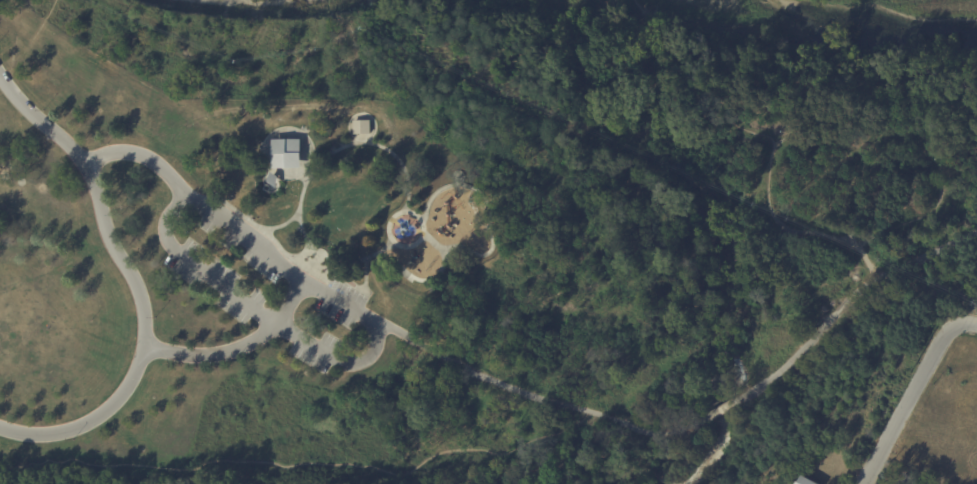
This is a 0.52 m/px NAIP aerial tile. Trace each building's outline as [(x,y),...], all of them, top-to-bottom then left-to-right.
[(353,120),(371,119),(371,133),(353,133),(353,120)] [(303,167),(273,168),(273,139),(302,138),(303,167)] [(801,474),(796,483),(822,483),(801,474)] [(904,474),(922,483),(899,483),(904,474)]
